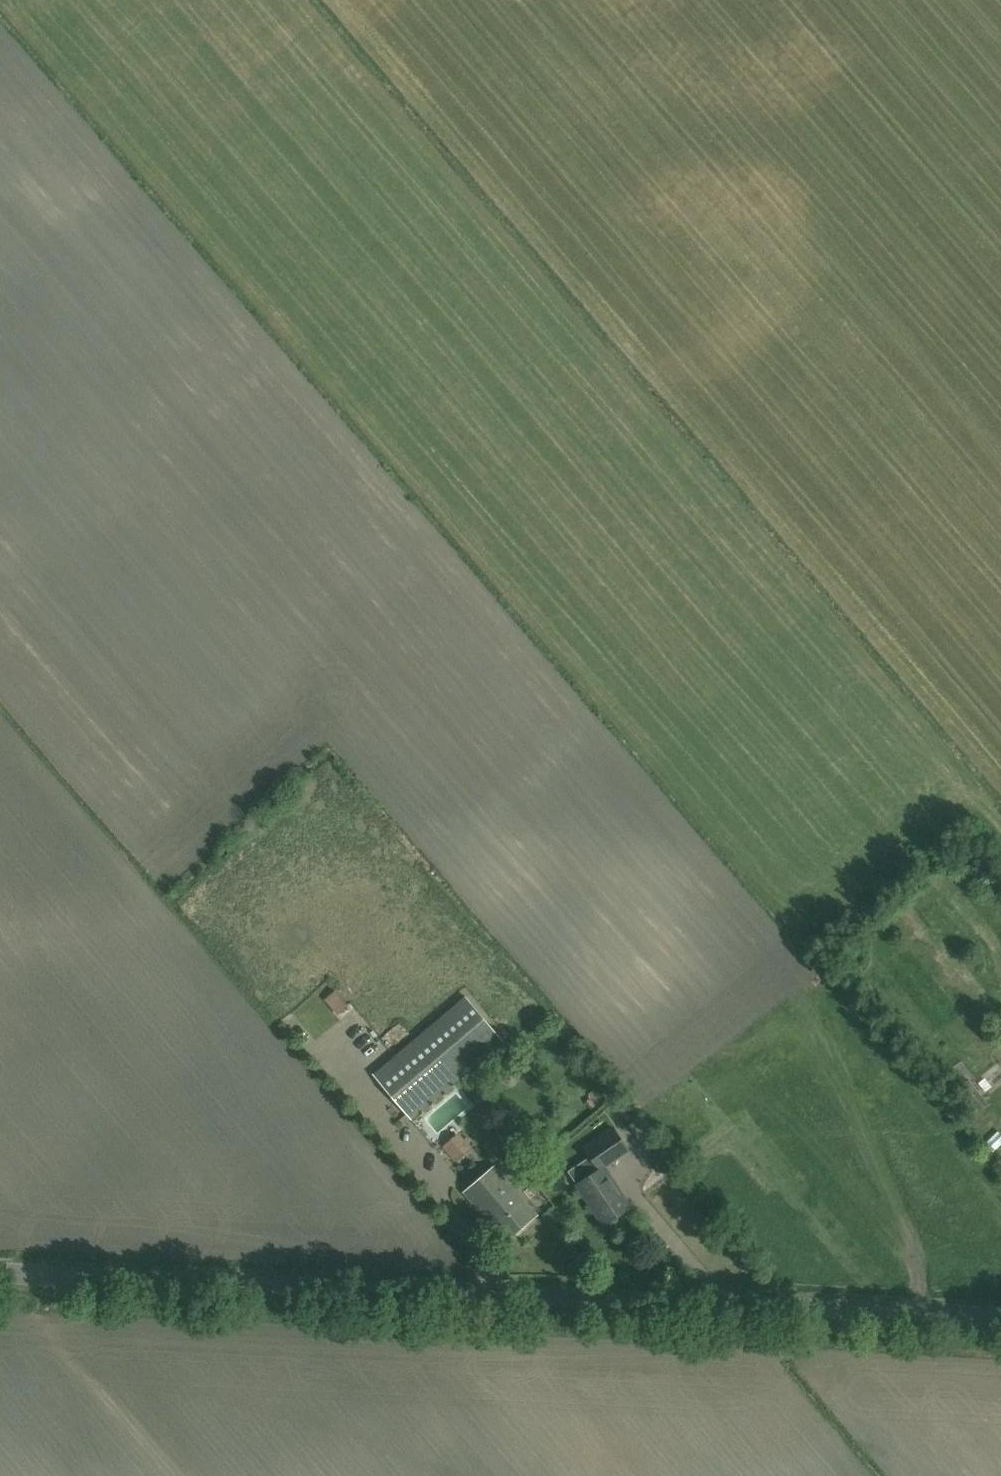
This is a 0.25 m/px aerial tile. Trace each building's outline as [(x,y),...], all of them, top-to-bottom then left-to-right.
[(336,1009),(349,1001),(338,983),(325,991),(336,1009)] [(411,1117),(503,1040),(466,996),(374,1073),(411,1117)] [(995,1142),(1000,1136),(1000,1125),(998,1121),(986,1133),(995,1142)] [(603,1224),(606,1223),(610,1225),(617,1220),(617,1216),(630,1207),(604,1167),(606,1162),(627,1148),(615,1129),(585,1148),(590,1156),(568,1171),(603,1224)] [(505,1240),(535,1214),(494,1165),(463,1191),(505,1240)]
